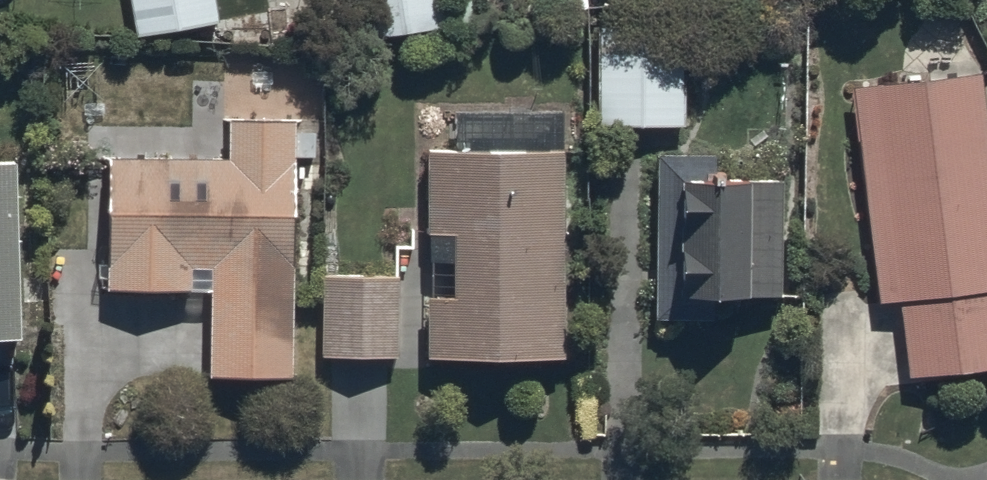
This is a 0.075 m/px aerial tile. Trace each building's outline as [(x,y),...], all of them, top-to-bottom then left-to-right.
[(216,32),(211,0),(131,0),(139,44),(216,32)] [(360,43),(441,30),(436,0),(353,0),(360,43)] [(600,30),(599,131),(608,137),(689,138),(690,31),(600,30)] [(981,74),(865,85),(892,380),(986,372),(986,139),(981,74)] [(208,382),(289,386),(293,114),(225,113),(224,161),(106,159),(105,295),(209,297),(208,382)] [(427,366),(559,367),(561,149),(429,148),(427,366)] [(657,156),(648,326),(770,333),(779,162),(657,156)] [(16,346),(8,168),(0,169),(0,347),(16,346)] [(321,363),(394,363),(395,275),(322,275),(321,363)]
